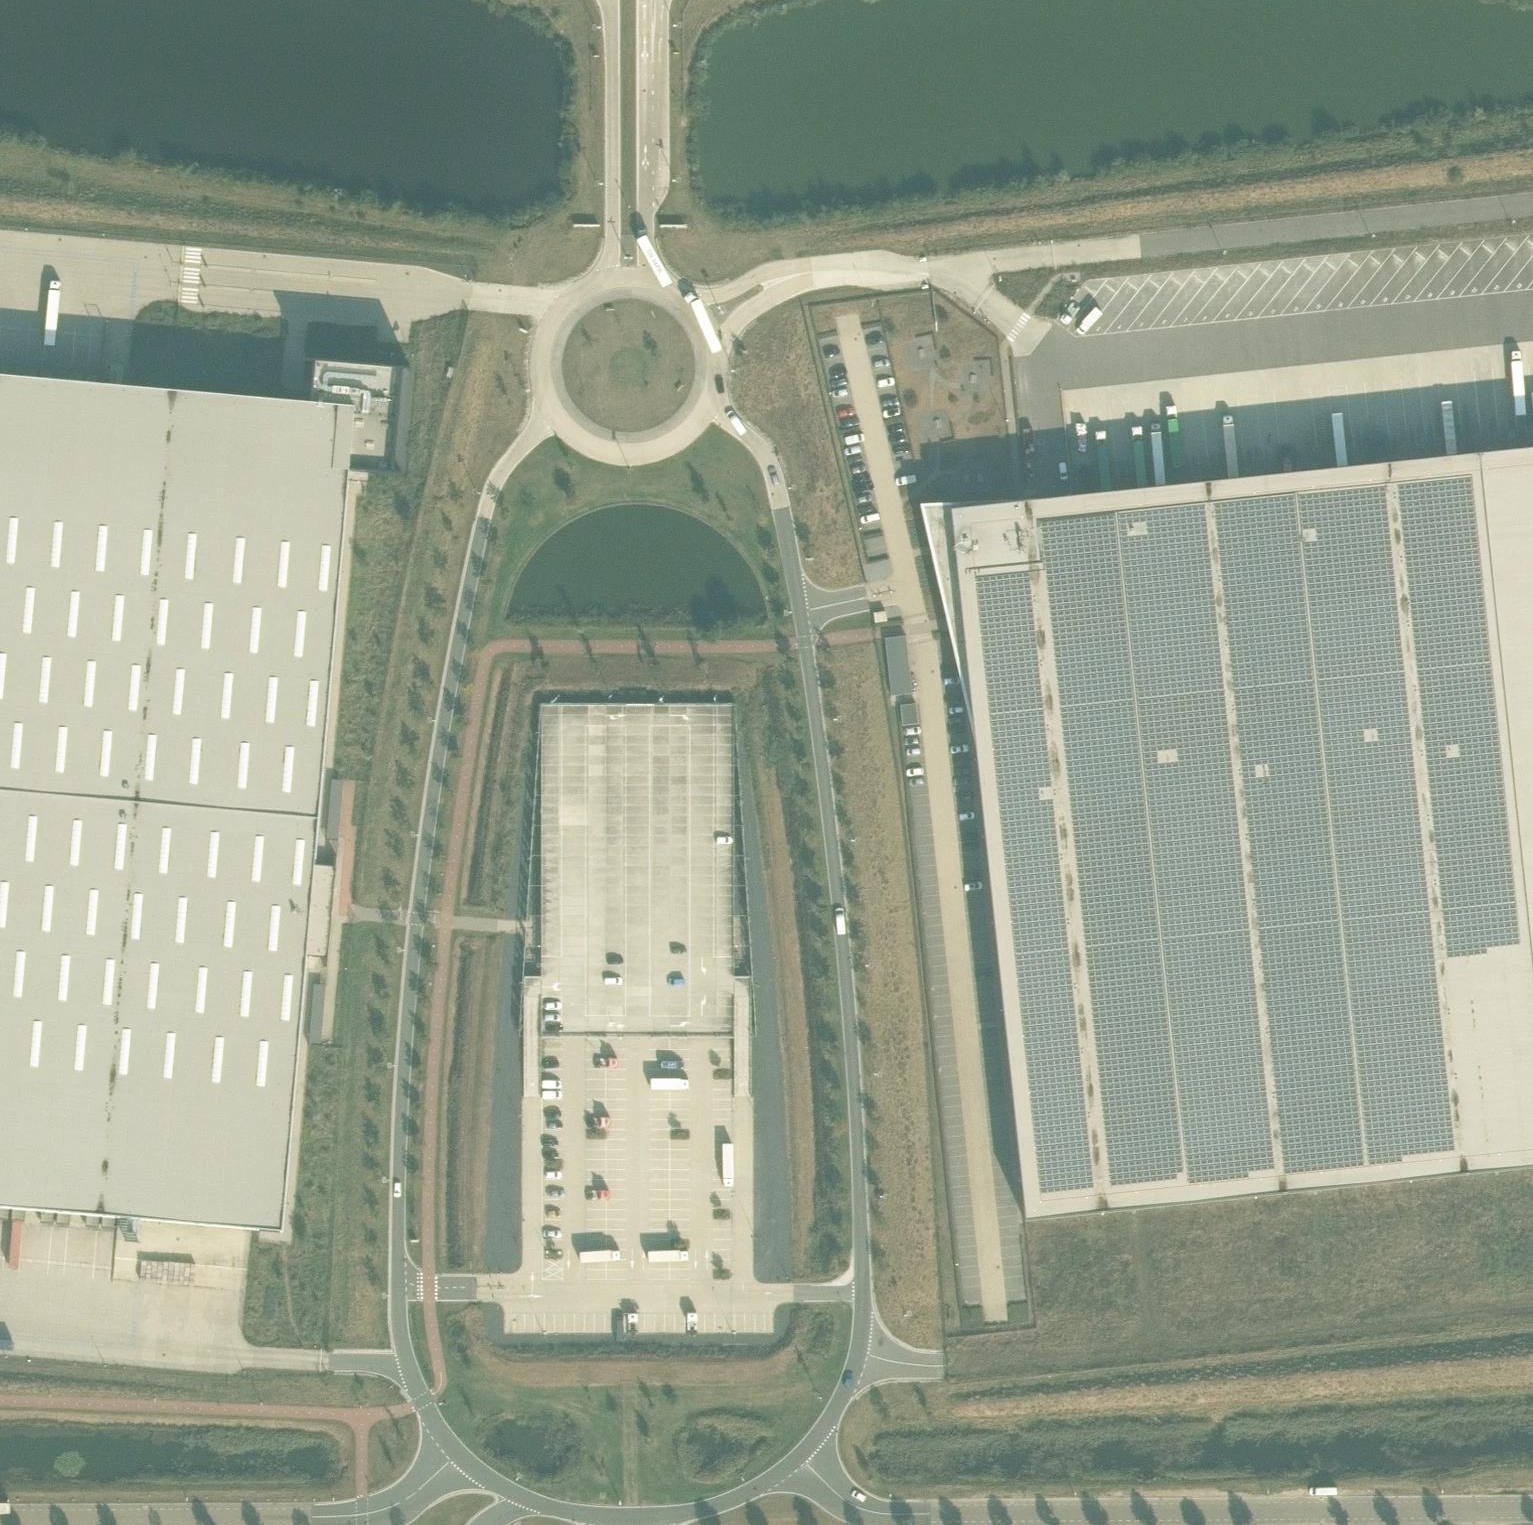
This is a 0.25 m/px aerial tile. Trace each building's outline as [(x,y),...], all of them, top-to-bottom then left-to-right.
[(1139,283),(1081,292),(1090,345),(1147,336),(1139,283)] [(328,958),(336,866),(316,864),(349,481),(368,483),(369,473),(393,475),(403,369),(315,361),(311,404),(0,377),(0,1207),(284,1232),(308,957),(328,958)] [(1253,474),(1277,471),(1270,420),(1257,422),(1259,436),(1253,437),(1254,441),(1249,442),(1253,474)] [(1532,1169),(1532,450),(1013,504),(1013,503),(915,508),(924,544),(930,543),(931,557),(927,557),(935,594),(937,594),(937,593),(952,592),(964,702),(1019,1223),(1532,1169)] [(1174,477),(1175,486),(1199,484),(1199,476),(1174,477)] [(888,636),(890,693),(912,692),(909,635),(888,636)]
